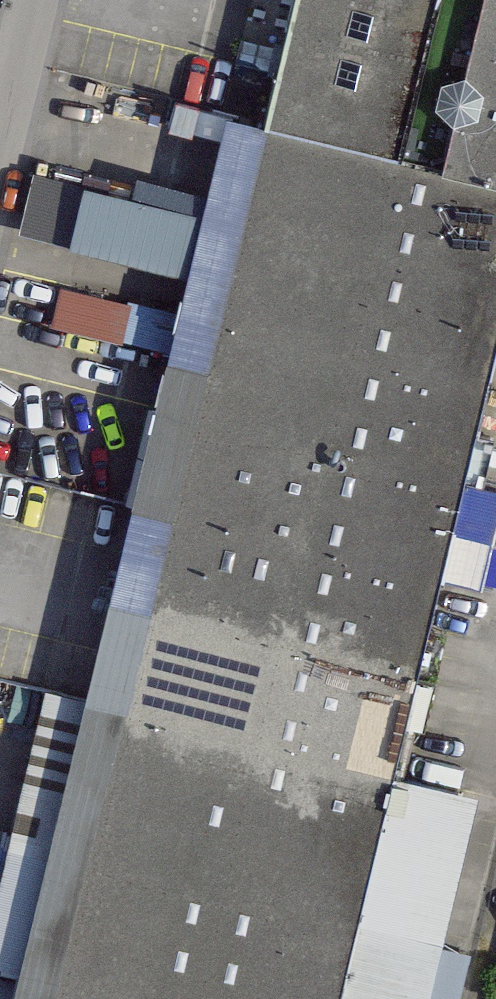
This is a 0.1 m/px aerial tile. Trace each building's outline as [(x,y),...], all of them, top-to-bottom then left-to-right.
[(267,125),(388,154),(425,0),(297,0),(267,125)] [(388,154),(495,180),(495,0),(425,0),(388,154)] [(232,117),(208,216),(365,253),(388,154),(267,125),(232,117)] [(365,253),(495,284),(495,180),(388,154),(365,253)] [(25,233),(193,273),(183,317),(340,354),(365,253),(208,216),(38,175),(25,233)] [(340,354),(486,389),(495,348),(495,284),(365,253),(340,354)] [(133,333),(140,299),(65,284),(58,318),(133,333)] [(183,317),(162,406),(319,444),(340,354),(183,317)] [(340,354),(319,444),(465,478),(486,389),(340,354)] [(162,406),(137,509),(295,546),(319,444),(162,406)] [(295,546),(439,581),(481,590),(495,526),(495,485),(465,478),(319,444),(295,546)] [(137,509),(111,619),(268,656),(295,546),(137,509)] [(295,546),(268,656),(413,690),(439,581),(295,546)] [(111,619),(90,706),(248,743),(268,656),(111,619)] [(268,656),(248,743),(393,778),(413,690),(268,656)] [(90,706),(47,696),(0,893),(0,962),(27,969),(90,706)] [(20,998),(187,998),(248,743),(90,706),(27,969),(20,998)] [(187,998),(340,998),(393,778),(248,743),(187,998)] [(393,778),(340,998),(423,998),(471,796),(393,778)]
